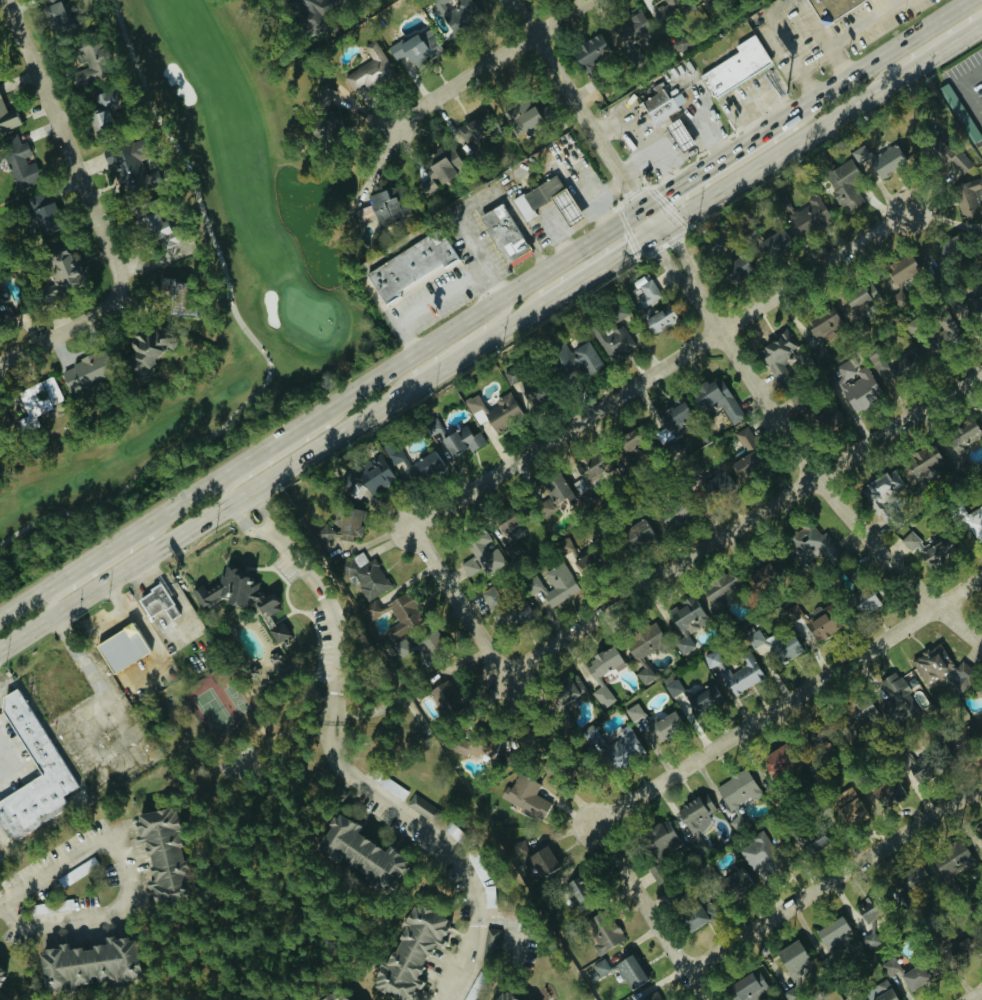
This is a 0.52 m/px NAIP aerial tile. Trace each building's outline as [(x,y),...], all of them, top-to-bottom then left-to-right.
[(62,7),(60,0),(37,0),(48,36),(67,30),(60,7),(62,7)] [(282,3),(281,8),(286,10),(313,34),(319,28),(315,25),(338,2),(339,0),(279,0),(282,3)] [(439,7),(449,0),(429,0),(439,15),(443,12),(439,7)] [(469,0),(457,0),(449,4),(452,9),(439,16),(450,36),(480,19),(469,0)] [(662,2),(650,13),(662,27),(685,7),(680,0),(661,0),(662,2)] [(822,31),(801,0),(870,0),(822,31)] [(612,27),(618,48),(651,39),(643,10),(624,16),(626,23),(612,27)] [(754,33),(772,62),(713,99),(699,77),(738,53),(733,46),(754,33)] [(402,55),(411,68),(428,56),(413,34),(403,41),(401,38),(385,50),(394,61),(402,55)] [(569,47),(577,71),(611,59),(602,35),(569,47)] [(84,69),(68,76),(73,90),(110,75),(95,38),(74,46),(84,69)] [(368,60),(343,77),(349,93),(350,93),(351,92),(388,79),(392,76),(387,62),(372,41),(364,47),(368,60)] [(641,101),(656,92),(652,85),(659,81),(669,98),(671,96),(672,97),(679,93),(685,101),(677,106),(679,108),(652,125),(645,114),(648,112),(641,101)] [(336,111),(332,111),(331,88),(315,88),(317,128),(315,128),(316,142),(337,141),(336,111)] [(90,131),(114,123),(110,112),(119,108),(112,89),(88,98),(92,109),(83,112),(90,131)] [(511,134),(551,122),(545,104),(505,116),(511,134)] [(13,108),(2,112),(0,106),(0,132),(19,126),(13,108)] [(475,151),(470,141),(496,128),(487,111),(454,127),(462,141),(458,143),(464,156),(475,151)] [(679,119),(696,145),(683,153),(666,127),(679,119)] [(40,181),(30,159),(31,159),(24,143),(0,153),(0,156),(15,191),(40,181)] [(106,150),(118,191),(144,184),(133,143),(106,150)] [(856,166),(869,158),(861,145),(848,153),(856,166)] [(462,169),(449,146),(423,160),(426,166),(420,169),(425,179),(415,184),(423,199),(437,192),(433,184),(462,169)] [(864,174),(876,185),(902,158),(890,147),(864,174)] [(970,165),(957,150),(940,166),(953,181),(970,165)] [(822,175),(832,192),(830,193),(842,214),(861,203),(849,184),(859,178),(848,160),(822,175)] [(558,170),(567,186),(552,195),(533,207),(537,213),(526,219),(513,197),(558,170)] [(977,180),(951,189),(962,222),(981,216),(981,194),(977,180)] [(567,186),(578,201),(587,214),(571,224),(563,211),(552,195),(567,186)] [(372,225),(399,220),(395,198),(385,200),(384,192),(367,195),(372,225)] [(787,217),(798,237),(829,219),(814,194),(805,200),(808,205),(787,217)] [(45,195),(25,202),(38,237),(58,230),(45,195)] [(482,215),(506,201),(534,248),(510,262),(482,215)] [(136,217),(148,244),(154,241),(158,250),(171,245),(155,209),(136,217)] [(439,226),(459,258),(387,304),(367,272),(439,226)] [(763,262),(791,246),(781,229),(753,245),(763,262)] [(42,253),(51,285),(33,290),(36,301),(80,289),(69,246),(42,253)] [(883,269),(893,287),(916,272),(906,255),(883,269)] [(736,287),(749,267),(734,257),(720,276),(736,287)] [(175,315),(179,281),(157,278),(155,300),(170,301),(168,314),(175,315)] [(640,295),(633,299),(640,310),(660,297),(648,279),(636,287),(640,295)] [(877,300),(871,284),(841,296),(848,312),(877,300)] [(6,314),(12,329),(24,324),(20,313),(10,317),(0,294),(0,316),(6,314)] [(981,320),(981,295),(952,303),(958,326),(981,320)] [(841,326),(831,305),(800,320),(813,348),(819,345),(816,338),(841,326)] [(675,322),(667,306),(640,319),(648,336),(675,322)] [(930,356),(961,339),(946,314),(935,321),(940,330),(921,341),(930,356)] [(609,362),(633,347),(619,324),(603,334),(599,328),(590,333),(609,362)] [(117,366),(144,380),(165,339),(142,327),(136,337),(132,335),(117,366)] [(796,347),(786,330),(758,347),(762,353),(757,356),(775,385),(789,376),(781,364),(792,357),(789,351),(796,347)] [(567,353),(564,349),(549,358),(560,377),(578,366),(584,377),(600,367),(586,343),(567,353)] [(885,391),(927,369),(917,350),(885,367),(879,355),(869,360),(885,391)] [(57,367),(67,393),(111,377),(101,352),(57,367)] [(881,394),(875,388),(870,373),(864,367),(854,370),(857,378),(853,381),(844,385),(839,380),(832,385),(835,392),(844,402),(847,411),(851,409),(860,402),(881,394)] [(12,393),(24,422),(62,405),(50,376),(12,393)] [(687,397),(697,416),(716,405),(728,426),(741,418),(718,376),(694,389),(696,392),(687,397)] [(462,401),(469,415),(479,410),(491,434),(522,418),(509,392),(492,400),(495,406),(485,412),(476,394),(462,401)] [(690,417),(676,397),(653,415),(667,434),(690,417)] [(841,416),(823,405),(813,423),(831,434),(841,416)] [(938,440),(952,465),(962,458),(958,451),(981,437),(972,420),(938,440)] [(446,458),(484,443),(478,429),(468,433),(465,426),(438,437),(446,458)] [(732,434),(744,454),(728,464),(737,480),(762,465),(752,449),(758,446),(746,426),(732,434)] [(406,464),(393,440),(380,446),(384,454),(381,456),(389,470),(393,468),(403,486),(439,467),(431,451),(406,464)] [(943,463),(930,442),(909,455),(910,457),(900,464),(913,483),(943,463)] [(603,454),(596,458),(592,452),(578,460),(580,464),(573,468),(583,487),(612,471),(603,454)] [(356,481),(370,496),(393,474),(375,456),(360,470),(356,466),(336,486),(343,494),(356,481)] [(861,485),(871,502),(901,485),(891,467),(861,485)] [(700,481),(708,498),(736,485),(728,468),(700,481)] [(570,497),(560,474),(541,483),(552,505),(570,497)] [(541,519),(554,511),(548,499),(534,506),(541,519)] [(679,503),(655,514),(664,532),(687,521),(679,503)] [(981,531),(981,503),(973,508),(974,510),(961,517),(971,536),(981,531)] [(360,510),(339,506),(336,527),(321,525),(316,548),(334,552),(335,544),(349,546),(350,537),(359,538),(361,527),(357,526),(360,510)] [(625,548),(651,535),(642,517),(616,531),(625,548)] [(825,531),(816,536),(809,524),(784,537),(800,569),(811,564),(806,555),(815,551),(824,569),(840,561),(825,531)] [(494,548),(487,552),(482,545),(489,540),(481,528),(462,540),(484,575),(503,563),(494,548)] [(911,549),(930,570),(953,550),(940,534),(924,548),(908,531),(898,540),(908,552),(911,549)] [(562,547),(571,574),(604,564),(599,548),(575,556),(572,544),(562,547)] [(746,579),(781,571),(776,551),(754,556),(756,568),(745,571),(746,579)] [(389,587),(372,558),(366,562),(360,552),(350,557),(357,569),(349,573),(365,601),(389,587)] [(478,569),(471,556),(457,564),(464,576),(478,569)] [(196,608),(213,599),(221,598),(224,604),(238,607),(252,605),(260,619),(277,610),(277,607),(270,593),(258,595),(256,591),(257,584),(249,582),(251,573),(222,566),(219,578),(203,586),(197,585),(187,590),(196,608)] [(696,590),(711,614),(722,607),(717,598),(737,586),(727,570),(696,590)] [(860,617),(875,600),(858,584),(842,601),(860,617)] [(167,620),(176,616),(158,585),(134,598),(144,617),(161,608),(167,620)] [(681,654),(693,647),(685,634),(707,621),(691,596),(658,615),(681,654)] [(496,612),(506,631),(531,619),(521,599),(496,612)] [(812,643),(838,630),(828,610),(802,623),(812,643)] [(265,630),(273,644),(289,635),(280,621),(265,630)] [(91,645),(109,675),(148,652),(131,622),(91,645)] [(641,684),(652,679),(640,656),(659,647),(649,628),(636,634),(634,630),(619,638),(641,684)] [(414,639),(422,655),(441,646),(433,629),(414,639)] [(767,644),(775,664),(799,654),(792,635),(767,644)] [(924,687),(945,675),(955,694),(975,684),(963,661),(952,667),(939,644),(909,661),(924,687)] [(600,709),(613,701),(598,676),(612,668),(614,672),(623,666),(610,645),(575,666),(600,709)] [(762,679),(747,649),(736,655),(742,666),(728,673),(726,670),(718,674),(730,696),(762,679)] [(705,668),(717,665),(712,652),(701,655),(705,668)] [(557,708),(584,691),(573,673),(546,689),(557,708)] [(914,710),(901,675),(878,684),(885,701),(879,703),(886,721),(914,710)] [(682,691),(675,678),(662,686),(669,698),(682,691)] [(438,717),(461,706),(448,679),(424,690),(438,717)] [(683,696),(691,717),(721,705),(713,684),(683,696)] [(15,687),(0,696),(0,711),(37,777),(0,798),(0,834),(3,839),(64,805),(59,797),(73,789),(15,687)] [(858,726),(876,717),(867,700),(847,711),(852,720),(854,719),(858,726)] [(622,710),(629,723),(637,718),(652,744),(682,728),(671,709),(647,723),(636,702),(622,710)] [(975,736),(964,725),(945,744),(957,755),(975,736)] [(597,749),(612,770),(642,749),(626,727),(597,749)] [(447,748),(490,762),(497,740),(468,730),(465,739),(451,735),(447,748)] [(766,775),(791,764),(783,745),(758,756),(766,775)] [(901,781),(932,777),(930,759),(899,763),(901,781)] [(713,786),(731,820),(728,822),(734,833),(746,826),(735,807),(758,794),(744,769),(713,786)] [(538,785),(515,774),(508,789),(503,787),(497,800),(540,821),(549,803),(533,796),(538,785)] [(903,796),(891,776),(868,791),(879,810),(903,796)] [(826,800),(843,830),(866,817),(849,787),(826,800)] [(673,810),(693,848),(701,844),(695,833),(710,825),(705,815),(714,811),(705,793),(673,810)] [(174,809),(129,812),(131,838),(138,837),(142,885),(143,885),(145,902),(182,899),(174,809)] [(369,876),(365,884),(385,894),(389,886),(392,888),(408,855),(388,846),(386,849),(359,836),(364,827),(334,813),(317,847),(340,858),(338,861),(369,876)] [(678,847),(665,819),(643,829),(656,857),(678,847)] [(973,828),(979,851),(981,850),(981,825),(973,828)] [(797,843),(810,854),(823,839),(810,827),(797,843)] [(737,849),(747,872),(760,866),(764,874),(779,868),(762,830),(749,836),(751,842),(737,849)] [(929,874),(937,871),(941,880),(972,867),(961,841),(922,857),(929,874)] [(557,867),(545,845),(520,857),(532,880),(557,867)] [(464,854),(477,881),(485,877),(472,850),(464,854)] [(902,897),(911,888),(912,889),(925,877),(913,864),(890,885),(902,897)] [(731,904),(751,882),(735,868),(715,889),(731,904)] [(420,978),(416,976),(430,947),(436,950),(450,922),(412,903),(369,987),(395,999),(409,999),(420,978)] [(683,931),(705,923),(698,904),(677,912),(683,931)] [(595,954),(622,942),(612,919),(585,930),(595,954)] [(813,930),(821,950),(846,939),(838,919),(813,930)] [(128,941),(99,936),(98,944),(85,946),(85,950),(83,950),(61,948),(61,943),(52,945),(52,950),(33,954),(36,975),(35,983),(42,984),(41,991),(52,992),(112,978),(113,982),(134,978),(128,941)] [(773,952),(790,984),(801,978),(796,969),(807,962),(795,940),(773,952)] [(625,990),(644,981),(632,954),(613,963),(625,990)] [(590,965),(597,978),(609,971),(602,959),(590,965)] [(879,964),(884,976),(898,971),(894,959),(879,964)] [(907,992),(928,979),(918,963),(897,976),(907,992)] [(730,999),(751,999),(768,990),(754,969),(723,988),(730,999)] [(884,979),(859,993),(863,999),(896,999),(884,979)] [(339,988),(318,999),(346,999),(339,988)] [(496,989),(488,999),(511,999),(496,989)]
